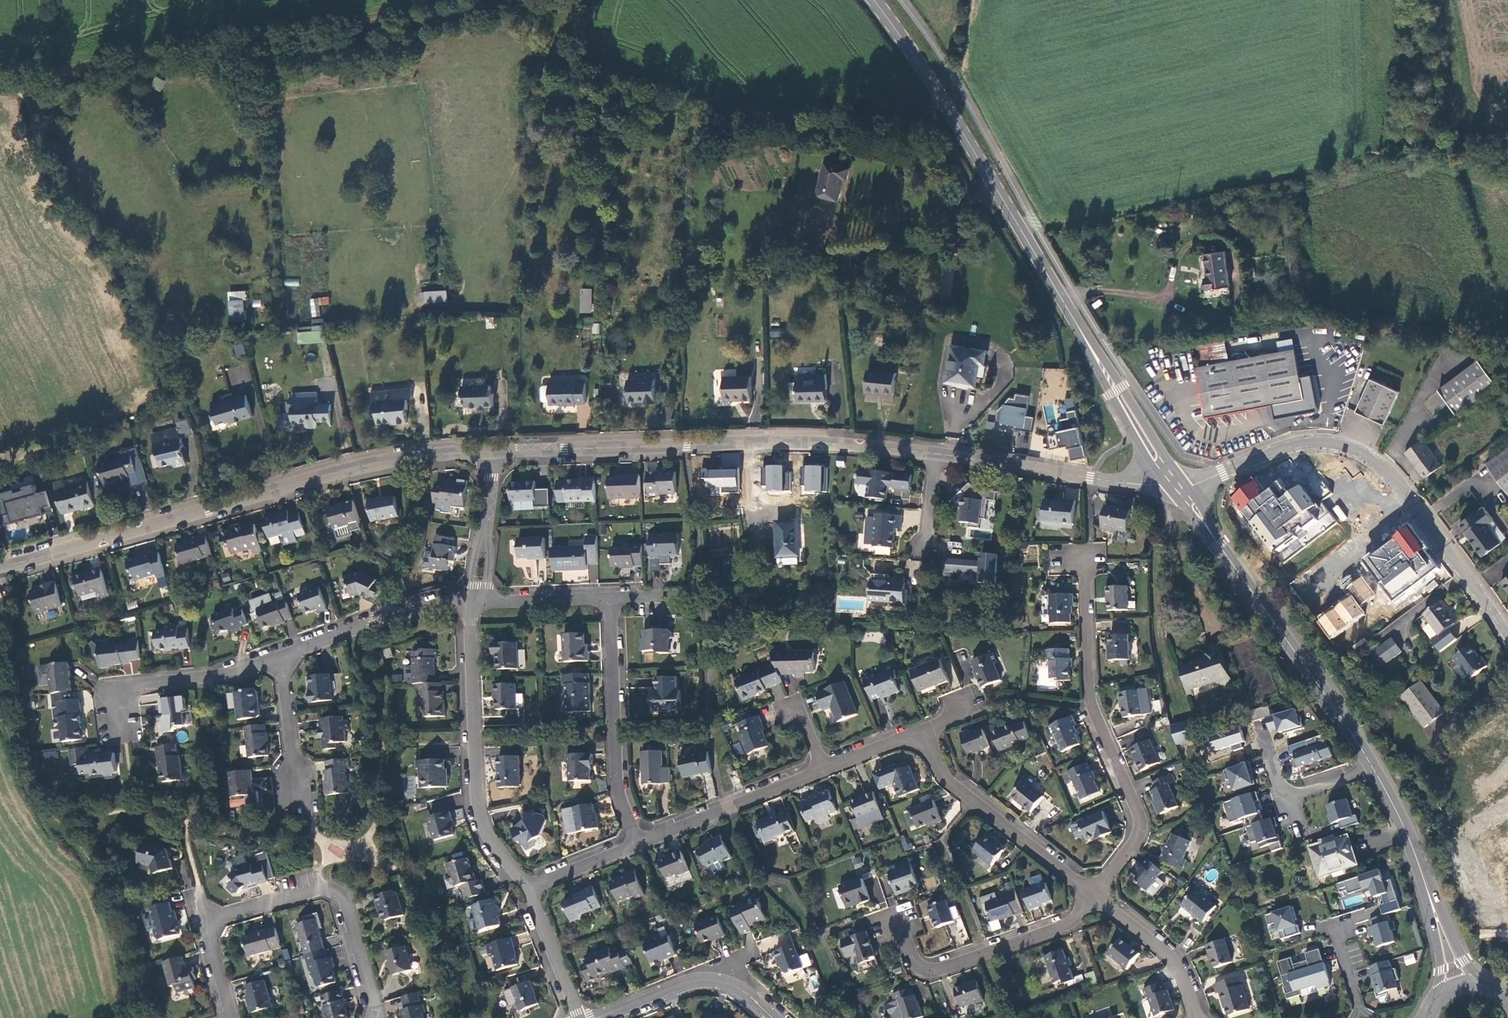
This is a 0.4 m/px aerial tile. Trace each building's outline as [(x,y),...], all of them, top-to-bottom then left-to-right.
[(161,92),(165,81),(155,77),(150,87),(161,92)] [(813,199),(835,203),(838,182),(842,183),(844,170),(819,165),(813,199)] [(777,247),(763,249),(763,257),(777,255),(777,247)] [(849,258),(841,259),(842,273),(849,272),(849,258)] [(1230,291),(1226,259),(1206,262),(1209,285),(1204,286),(1205,295),(1230,291)] [(591,281),(580,281),(580,306),(590,306),(591,281)] [(426,293),(427,301),(447,300),(446,292),(426,293)] [(320,299),(313,299),(314,317),(321,316),(320,299)] [(244,301),(231,301),(232,321),(244,321),(244,301)] [(300,342),(329,341),(325,325),(299,327),(300,342)] [(770,329),(769,336),(780,337),(781,331),(770,329)] [(240,359),(248,356),(244,342),(235,344),(240,359)] [(1198,344),(1199,360),(1226,359),(1225,343),(1198,344)] [(976,389),(979,362),(985,363),(987,350),(952,346),(947,385),(976,389)] [(1291,351),(1193,371),(1202,418),(1302,399),(1291,351)] [(1474,358),(1434,386),(1453,410),(1492,380),(1474,358)] [(895,377),(867,375),(864,397),(875,398),(876,395),(893,397),(895,377)] [(1380,421),(1394,389),(1367,378),(1354,410),(1380,421)] [(753,383),(726,384),(725,405),(740,405),(740,407),(753,406),(753,383)] [(828,383),(798,383),(798,408),(815,408),(815,409),(828,409),(828,383)] [(575,388),(575,386),(548,386),(548,389),(542,389),(540,391),(540,403),(542,405),(549,405),(549,408),(565,407),(565,409),(575,409),(575,407),(584,407),(584,388),(575,388)] [(654,386),(627,386),(628,407),(645,407),(645,409),(655,409),(654,386)] [(489,397),(489,389),(460,390),(460,397),(463,397),(464,409),(476,409),(476,413),(486,413),(486,409),(491,409),(491,397),(489,397)] [(411,400),(410,392),(392,393),(393,401),(371,404),(371,415),(375,415),(376,425),(394,424),(395,426),(405,425),(404,417),(406,409),(406,401),(411,400)] [(369,396),(371,404),(393,401),(392,393),(369,396)] [(1013,431),(1031,434),(1033,418),(1024,417),(1028,397),(1014,395),(1013,399),(1008,399),(995,413),(994,424),(1013,428),(1013,431)] [(317,399),(294,400),(293,409),(289,409),(289,417),(293,418),(293,430),(306,431),(306,435),(315,435),(317,429),(330,429),(330,421),(331,421),(331,412),(320,412),(319,413),(316,413),(317,407),(317,399)] [(252,423),(246,401),(220,408),(219,406),(211,409),(219,432),(232,428),(232,429),(252,423)] [(1067,446),(1070,460),(1084,457),(1074,410),(1065,412),(1067,418),(1058,420),(1060,431),(1055,432),(1058,448),(1067,446)] [(175,433),(150,438),(153,455),(156,457),(159,470),(169,468),(173,471),(182,469),(179,452),(181,451),(179,441),(177,442),(175,433)] [(1436,463),(1418,437),(1401,450),(1420,475),(1436,463)] [(1484,463),(1506,492),(1507,491),(1507,446),(1484,463)] [(145,486),(135,449),(120,454),(121,458),(96,466),(103,488),(108,486),(111,483),(115,481),(117,482),(127,479),(130,490),(145,486)] [(1261,476),(1229,495),(1281,565),(1338,523),(1321,501),(1332,493),(1307,455),(1293,465),(1289,460),(1261,476)] [(782,465),(762,465),(761,490),(790,491),(791,472),(782,471),(782,465)] [(802,465),(801,492),(827,493),(827,466),(802,465)] [(702,468),(702,491),(739,492),(739,469),(702,468)] [(863,476),(851,476),(850,489),(862,490),(861,503),(880,504),(881,491),(887,492),(887,493),(903,495),(905,479),(888,478),(888,480),(882,479),(882,477),(863,474),(863,476)] [(657,477),(646,478),(647,499),(658,498),(658,496),(677,495),(675,476),(661,477),(657,477)] [(610,502),(641,501),(640,479),(632,479),(632,482),(609,482),(610,502)] [(558,506),(596,505),(595,482),(580,483),(580,485),(557,486),(558,506)] [(89,507),(83,484),(59,491),(57,483),(50,485),(58,516),(66,514),(65,511),(75,509),(76,511),(89,507)] [(452,510),(464,512),(468,484),(459,483),(458,489),(445,487),(445,488),(436,487),(434,506),(438,506),(437,513),(441,513),(441,515),(451,517),(452,510)] [(535,505),(535,485),(525,485),(525,486),(510,486),(510,505),(535,505)] [(979,523),(980,504),(975,503),(976,494),(968,493),(963,487),(955,495),(958,499),(952,506),(955,510),(954,526),(962,527),(962,531),(972,532),(973,522),(979,523)] [(41,512),(50,510),(44,490),(34,493),(35,496),(4,504),(9,521),(17,519),(18,522),(42,516),(41,512)] [(990,495),(976,494),(975,503),(980,504),(989,504),(990,495)] [(394,500),(369,507),(374,526),(400,520),(394,500)] [(1070,526),(1073,503),(1059,502),(1059,504),(1042,503),(1040,524),(1070,526)] [(360,528),(354,504),(344,507),(344,509),(330,513),(336,533),(351,529),(353,536),(362,533),(360,528)] [(1461,529),(1467,538),(1486,525),(1484,522),(1489,517),(1480,504),(1474,509),(1473,507),(1457,519),(1462,527),(1461,529)] [(1337,505),(1331,509),(1341,522),(1347,517),(1337,505)] [(1129,516),(1104,511),(1099,533),(1109,535),(1110,534),(1125,537),(1129,516)] [(306,536),(299,515),(289,518),(287,512),(279,515),(280,518),(264,523),(270,541),(278,538),(286,540),(287,537),(295,535),(297,539),(306,536)] [(895,519),(869,518),(869,522),(860,521),(859,549),(868,550),(868,552),(888,553),(888,533),(895,534),(895,519)] [(1488,529),(1486,525),(1467,538),(1479,554),(1496,542),(1494,539),(1502,533),(1496,523),(1488,529)] [(777,527),(779,562),(781,573),(789,572),(789,569),(801,569),(798,526),(777,527)] [(1360,560),(1395,603),(1442,570),(1409,526),(1360,560)] [(255,557),(263,554),(256,527),(245,530),(244,527),(236,530),(237,532),(222,536),(226,551),(231,550),(233,557),(253,551),(255,557)] [(351,529),(336,533),(338,542),(353,538),(353,536),(351,529)] [(297,539),(295,535),(287,537),(286,540),(288,547),(298,544),(297,539)] [(183,566),(212,557),(207,537),(200,539),(199,536),(189,539),(190,544),(177,548),(183,566)] [(453,542),(436,540),(434,558),(426,557),(425,561),(422,566),(422,571),(425,573),(425,575),(434,577),(435,573),(447,576),(449,564),(453,565),(454,551),(452,550),(453,542)] [(585,552),(552,553),(553,576),(588,576),(588,571),(599,570),(597,540),(585,540),(585,552)] [(678,540),(650,541),(650,564),(659,564),(659,561),(678,560),(678,540)] [(545,564),(544,542),(518,543),(518,562),(533,561),(534,564),(545,564)] [(634,570),(643,570),(642,549),(632,550),(632,552),(611,552),(611,570),(624,570),(624,572),(634,572),(634,570)] [(159,583),(166,580),(159,555),(151,557),(150,554),(141,556),(142,560),(128,564),(132,577),(134,577),(137,586),(158,580),(159,583)] [(938,575),(938,581),(953,581),(953,575),(973,576),(973,586),(989,587),(991,558),(975,557),(974,565),(938,563),(937,575),(938,575)] [(109,598),(102,572),(92,575),(93,577),(76,581),(76,582),(72,582),(71,585),(73,591),(74,593),(78,592),(81,600),(100,596),(101,600),(109,598)] [(1498,580),(1507,593),(1507,573),(1498,580)] [(364,601),(376,607),(385,589),(378,585),(378,583),(363,575),(352,579),(352,578),(343,581),(346,590),(350,589),(354,599),(360,597),(365,600),(364,601)] [(899,607),(900,594),(900,587),(899,586),(899,582),(889,581),(889,586),(880,586),(880,579),(867,578),(867,585),(865,585),(864,605),(883,606),(883,609),(893,609),(893,607),(899,607)] [(1375,595),(1362,578),(1344,589),(1349,596),(1315,620),(1330,641),(1364,613),(1360,608),(1375,595)] [(62,610),(56,586),(46,589),(47,593),(32,598),(37,617),(62,610)] [(328,612),(320,590),(301,597),(303,606),(302,607),(306,615),(320,611),(321,614),(328,612)] [(1126,591),(1105,591),(1106,601),(1107,601),(1107,615),(1128,614),(1126,591)] [(902,594),(900,594),(899,607),(893,607),(893,609),(902,610),(902,594)] [(1070,608),(1069,597),(1048,597),(1048,608),(1047,609),(1046,616),(1048,616),(1049,626),(1067,626),(1067,608),(1070,608)] [(286,623),(293,620),(287,603),(280,605),(278,604),(270,607),(269,609),(259,612),(262,621),(261,623),(264,630),(277,626),(278,628),(286,625),(286,623)] [(1437,652),(1451,642),(1443,632),(1453,624),(1437,604),(1422,616),(1436,636),(1429,642),(1437,652)] [(242,629),(248,626),(242,611),(235,614),(234,611),(214,618),(220,635),(231,631),(234,636),(243,632),(242,629)] [(1097,628),(1111,629),(1112,622),(1098,621),(1097,628)] [(181,651),(190,650),(188,630),(179,631),(179,627),(170,628),(169,632),(156,633),(157,649),(160,652),(180,650),(181,651)] [(668,636),(643,637),(643,645),(639,645),(639,658),(655,657),(658,660),(669,659),(668,647),(672,645),(671,639),(668,636)] [(1129,662),(1127,639),(1109,639),(1108,654),(1107,654),(1107,664),(1129,662)] [(129,642),(130,645),(99,648),(101,670),(110,670),(110,667),(131,665),(131,663),(141,662),(139,641),(129,642)] [(562,642),(563,668),(587,667),(586,657),(582,657),(582,641),(562,642)] [(1391,641),(1374,654),(1382,665),(1400,653),(1391,641)] [(1218,645),(1208,647),(1209,652),(1176,662),(1185,695),(1191,693),(1190,689),(1214,683),(1216,688),(1229,684),(1218,645)] [(1466,647),(1450,658),(1466,680),(1482,667),(1477,660),(1476,661),(1466,647)] [(390,648),(382,650),(385,658),(392,656),(390,648)] [(518,676),(517,650),(492,650),(492,661),(496,661),(497,678),(518,676)] [(1067,685),(1065,653),(1042,653),(1042,664),(1045,665),(1046,683),(1055,684),(1055,685),(1067,685)] [(405,683),(405,688),(418,688),(432,688),(432,676),(433,676),(434,665),(435,665),(435,655),(421,655),(419,657),(412,658),(413,682),(405,683)] [(812,656),(769,656),(774,668),(777,677),(794,678),(794,680),(802,680),(803,674),(812,674),(812,656)] [(967,665),(978,691),(996,684),(989,666),(992,665),(988,656),(967,665)] [(938,663),(910,675),(918,695),(937,687),(937,685),(946,681),(938,663)] [(53,695),(73,693),(70,664),(50,666),(50,667),(52,685),(53,695)] [(52,685),(50,667),(40,668),(42,686),(52,685)] [(765,691),(780,685),(777,677),(774,668),(735,684),(743,704),(752,700),(752,698),(766,692),(765,691)] [(333,702),(330,676),(312,678),(309,679),(311,681),(311,694),(308,695),(310,704),(333,702)] [(864,681),(854,685),(863,706),(872,701),(873,703),(880,699),(881,701),(892,697),(887,685),(888,685),(885,676),(865,683),(864,681)] [(590,698),(589,678),(559,680),(560,691),(566,691),(566,706),(563,710),(564,717),(566,718),(590,717),(590,706),(588,706),(587,700),(590,698)] [(674,683),(655,684),(654,697),(650,697),(650,709),(656,710),(656,716),(679,715),(677,696),(675,696),(674,683)] [(1439,713),(1416,683),(1397,698),(1419,728),(1439,713)] [(855,717),(842,686),(815,696),(821,710),(828,707),(836,725),(855,717)] [(443,712),(443,688),(432,688),(418,688),(419,698),(422,698),(422,713),(422,722),(444,722),(444,712),(443,712)] [(515,715),(514,689),(492,690),(493,700),(495,700),(497,716),(515,715)] [(1120,697),(1117,698),(1119,708),(1121,708),(1124,722),(1150,718),(1146,693),(1134,694),(1134,690),(1119,693),(1120,697)] [(236,694),(239,721),(258,720),(260,717),(260,710),(258,709),(257,702),(259,699),(259,694),(257,692),(257,691),(244,692),(244,693),(236,694)] [(62,731),(63,744),(83,741),(83,740),(85,738),(85,732),(82,730),(81,717),(83,717),(81,701),(76,701),(75,693),(73,693),(53,695),(55,713),(56,713),(60,713),(61,718),(57,719),(58,731),(62,731)] [(184,700),(165,702),(166,717),(163,722),(165,731),(169,733),(174,733),(177,729),(185,728),(183,714),(186,710),(184,700)] [(1272,714),(1277,733),(1301,726),(1296,707),(1272,714)] [(1266,709),(1248,715),(1251,725),(1258,723),(1269,719),(1266,709)] [(751,715),(733,722),(736,730),(739,728),(754,722),(751,715)] [(1071,718),(1046,729),(1050,739),(1052,738),(1059,755),(1077,747),(1070,730),(1075,728),(1071,718)] [(343,719),(323,721),(323,730),(318,730),(318,735),(322,738),(323,751),(336,750),(335,745),(346,744),(345,732),(349,732),(347,722),(344,723),(343,719)] [(754,722),(739,728),(742,736),(740,737),(750,759),(763,753),(762,752),(769,749),(763,734),(765,733),(759,720),(754,722)] [(1170,728),(1176,747),(1199,740),(1194,721),(1170,728)] [(997,727),(988,731),(998,754),(1030,741),(1023,723),(999,732),(997,727)] [(1258,723),(1251,725),(1253,732),(1260,729),(1258,723)] [(267,734),(265,726),(245,729),(250,759),(269,757),(268,747),(269,744),(269,734),(267,734)] [(1241,726),(1205,732),(1208,749),(1244,744),(1241,726)] [(987,750),(980,732),(967,737),(966,734),(958,738),(966,758),(987,750)] [(737,756),(744,753),(739,742),(732,745),(737,756)] [(1316,742),(1287,752),(1290,761),(1294,759),(1295,763),(1292,765),(1295,774),(1332,761),(1329,753),(1327,753),(1324,745),(1317,747),(1316,742)] [(1149,744),(1129,752),(1139,774),(1158,766),(1149,744)] [(179,757),(177,746),(157,749),(159,768),(161,769),(163,783),(183,781),(180,757),(179,757)] [(91,758),(89,749),(70,751),(72,766),(81,766),(83,774),(90,775),(92,777),(104,776),(106,778),(113,777),(119,773),(117,755),(95,756),(95,758),(91,758)] [(58,750),(43,751),(43,759),(58,759),(58,750)] [(702,779),(713,776),(708,754),(679,760),(684,781),(701,776),(702,779)] [(643,789),(670,788),(669,773),(662,773),(661,756),(640,757),(640,774),(642,776),(643,789)] [(591,758),(566,759),(566,766),(568,769),(569,786),(590,786),(589,769),(592,769),(591,758)] [(348,769),(347,761),(326,763),(327,771),(325,772),(327,788),(325,788),(326,796),(347,795),(347,793),(350,791),(349,785),(347,782),(345,770),(348,769)] [(521,792),(519,762),(497,763),(498,775),(501,778),(498,784),(499,794),(521,792)] [(443,765),(422,766),(423,773),(420,773),(421,783),(423,783),(424,793),(449,791),(447,781),(444,781),(443,765)] [(731,775),(737,772),(734,765),(727,767),(731,775)] [(899,799),(917,792),(909,769),(896,774),(894,766),(873,775),(879,792),(894,787),(899,799)] [(1086,766),(1066,775),(1070,785),(1073,784),(1080,802),(1089,798),(1089,795),(1097,792),(1086,766)] [(1253,776),(1249,766),(1224,776),(1227,786),(1231,784),(1235,796),(1256,789),(1253,781),(1251,781),(1250,777),(1253,776)] [(253,780),(252,772),(230,774),(233,798),(236,801),(242,800),(245,797),(247,796),(248,807),(261,806),(259,792),(253,793),(251,781),(253,780)] [(1171,788),(1168,780),(1151,787),(1155,795),(1150,797),(1159,820),(1176,813),(1167,789),(1171,788)] [(1042,800),(1024,784),(1011,800),(1030,815),(1042,800)] [(828,795),(800,807),(808,826),(815,823),(818,827),(830,823),(829,820),(838,816),(828,795)] [(860,800),(861,802),(852,806),(862,831),(884,822),(873,795),(860,800)] [(1259,817),(1256,808),(1260,807),(1257,798),(1225,809),(1231,829),(1241,825),(1240,822),(1249,819),(1252,828),(1264,824),(1261,816),(1259,817)] [(940,824),(932,804),(910,812),(917,830),(927,826),(929,829),(940,824)] [(1331,830),(1339,827),(1342,826),(1345,833),(1359,829),(1356,821),(1353,822),(1347,805),(1327,811),(1330,820),(1328,820),(1331,830)] [(573,813),(577,837),(598,834),(595,823),(594,823),(591,810),(573,813)] [(797,836),(786,811),(777,814),(778,816),(774,818),(775,821),(761,827),(759,828),(756,829),(755,832),(759,842),(762,843),(765,842),(767,847),(777,843),(776,840),(785,836),(787,840),(797,836)] [(1102,815),(1078,826),(1084,838),(1087,844),(1100,838),(1101,841),(1112,836),(1102,815)] [(511,835),(518,848),(521,846),(526,855),(533,852),(534,845),(542,842),(546,826),(544,821),(533,820),(532,817),(524,821),(527,826),(511,835)] [(453,818),(431,823),(437,845),(456,840),(453,829),(455,828),(453,818)] [(1272,854),(1282,851),(1278,839),(1277,839),(1274,832),(1277,831),(1275,823),(1264,827),(1252,830),(1246,832),(1251,848),(1258,846),(1260,853),(1270,850),(1272,854)] [(1078,826),(1070,829),(1075,840),(1078,841),(1084,838),(1078,826)] [(1159,864),(1182,874),(1185,865),(1183,865),(1193,840),(1190,837),(1181,832),(1178,833),(1175,839),(1171,838),(1164,855),(1162,855),(1159,864)] [(983,875),(1003,852),(992,844),(993,842),(986,836),(972,854),(978,859),(972,867),(983,875)] [(1323,879),(1325,885),(1358,874),(1357,866),(1348,840),(1322,848),(1321,846),(1310,850),(1319,879),(1323,879)] [(732,864),(720,841),(713,845),(713,848),(698,856),(705,871),(709,872),(720,867),(722,869),(732,864)] [(332,844),(329,849),(340,856),(343,851),(332,844)] [(167,852),(144,846),(140,865),(151,867),(154,875),(173,870),(167,852)] [(861,856),(852,857),(854,866),(862,865),(861,856)] [(683,880),(675,858),(660,864),(661,866),(655,868),(661,886),(670,882),(671,884),(683,880)] [(461,893),(464,905),(486,899),(482,886),(477,887),(474,879),(473,879),(468,863),(448,869),(451,880),(453,880),(458,894),(461,893)] [(919,889),(910,863),(898,867),(899,873),(890,876),(897,897),(919,889)] [(1147,894),(1161,874),(1148,863),(1140,872),(1136,873),(1130,881),(1147,894)] [(269,882),(264,864),(254,868),(253,866),(249,867),(248,865),(238,868),(236,873),(230,877),(233,880),(234,883),(229,891),(235,896),(241,895),(249,887),(259,884),(260,886),(269,882)] [(1379,874),(1336,888),(1338,894),(1345,891),(1346,895),(1348,898),(1370,891),(1373,902),(1383,899),(1387,897),(1390,906),(1385,908),(1379,910),(1382,919),(1385,918),(1400,913),(1391,884),(1383,886),(1379,874)] [(645,898),(635,876),(625,878),(626,880),(609,887),(618,907),(634,900),(636,902),(645,898)] [(1032,891),(1044,887),(1041,878),(1029,883),(1032,891)] [(871,902),(863,880),(841,888),(847,905),(861,901),(863,905),(871,902)] [(1032,891),(1024,894),(1030,913),(1038,909),(1038,908),(1052,903),(1046,886),(1044,887),(1032,891)] [(395,891),(376,897),(378,904),(379,905),(384,920),(387,921),(405,916),(398,894),(395,891)] [(602,913),(593,892),(586,895),(587,898),(573,903),(573,905),(565,908),(572,928),(580,925),(583,921),(602,913)] [(1007,921),(1022,915),(1014,892),(1006,895),(1008,900),(998,904),(996,896),(979,902),(986,922),(991,920),(993,925),(1007,920),(1007,921)] [(1214,910),(1194,893),(1181,910),(1201,927),(1214,910)] [(848,910),(863,905),(861,901),(847,905),(848,910)] [(898,911),(912,908),(911,902),(897,904),(898,911)] [(493,903),(468,911),(476,937),(501,930),(497,914),(498,911),(496,905),(493,903)] [(953,923),(946,903),(927,910),(935,930),(953,923)] [(154,918),(156,928),(155,932),(157,940),(161,941),(180,936),(176,924),(179,923),(176,912),(172,913),(170,904),(151,909),(154,918)] [(730,912),(741,938),(752,935),(750,928),(765,922),(760,905),(757,904),(748,907),(747,905),(730,912)] [(1280,943),(1299,937),(1297,929),(1294,929),(1292,924),(1295,923),(1291,910),(1264,919),(1267,929),(1275,926),(1280,943)] [(156,928),(154,918),(145,921),(149,933),(155,932),(156,928)] [(1382,919),(1368,923),(1371,931),(1367,932),(1370,941),(1373,940),(1377,951),(1394,946),(1390,934),(1393,933),(1391,925),(1387,926),(1385,918),(1382,919)] [(297,925),(306,957),(325,951),(320,932),(321,931),(319,922),(316,920),(297,925)] [(717,920),(695,929),(703,947),(715,942),(717,943),(725,940),(717,920)] [(249,957),(282,949),(276,929),(269,931),(268,929),(258,932),(258,935),(253,936),(244,939),(249,957)] [(875,958),(874,955),(866,933),(840,943),(846,959),(856,955),(861,968),(868,966),(867,963),(870,962),(869,960),(875,958)] [(677,958),(669,941),(661,944),(660,941),(644,948),(655,974),(669,967),(667,962),(677,958)] [(1138,955),(1120,941),(1108,958),(1126,972),(1138,955)] [(512,943),(488,950),(491,960),(494,959),(499,975),(517,970),(512,954),(515,953),(512,943)] [(1228,964),(1221,943),(1203,948),(1205,956),(1207,956),(1212,970),(1228,964)] [(413,971),(407,947),(387,953),(390,964),(392,973),(398,975),(413,971)] [(805,972),(795,948),(775,956),(779,965),(780,965),(786,977),(790,977),(805,972)] [(328,960),(325,951),(306,957),(310,973),(313,974),(317,988),(320,989),(337,983),(333,969),(335,968),(331,960),(328,960)] [(629,974),(632,972),(626,957),(613,962),(608,952),(586,961),(589,971),(582,974),(589,988),(599,984),(598,981),(613,976),(614,977),(625,973),(629,974)] [(1328,984),(1329,984),(1323,966),(1322,966),(1318,952),(1304,957),(1306,964),(1292,968),(1290,961),(1276,965),(1283,989),(1282,989),(1286,1002),(1301,998),(1299,993),(1315,988),(1316,993),(1329,989),(1328,984)] [(1062,953),(1040,961),(1044,971),(1048,970),(1053,988),(1063,985),(1064,987),(1073,984),(1062,953)] [(1403,956),(1406,965),(1416,962),(1413,953),(1403,956)] [(186,970),(182,958),(163,963),(170,988),(176,987),(179,993),(187,991),(188,994),(197,991),(193,977),(196,977),(194,968),(186,970)] [(1390,973),(1388,964),(1368,970),(1375,990),(1373,991),(1375,1000),(1386,997),(1386,994),(1396,991),(1394,984),(1397,983),(1394,972),(1390,973)] [(1098,988),(1092,974),(1084,978),(1089,991),(1098,988)] [(817,975),(809,976),(811,989),(819,988),(817,975)] [(1213,988),(1216,998),(1220,997),(1228,1017),(1231,1017),(1247,1013),(1240,990),(1245,989),(1241,979),(1213,988)] [(273,1009),(265,980),(246,985),(251,1003),(250,1006),(251,1011),(253,1014),(255,1014),(273,1009)] [(976,985),(955,993),(962,1010),(974,1006),(974,1007),(983,1003),(976,985)] [(531,986),(513,994),(517,1005),(516,1006),(519,1015),(524,1017),(539,1011),(533,997),(535,996),(531,986)] [(1161,987),(1143,992),(1145,1000),(1148,1000),(1154,1017),(1172,1011),(1165,993),(1163,994),(1161,987)] [(914,998),(913,998),(910,990),(893,997),(896,1005),(888,1008),(891,1017),(894,1017),(922,1017),(914,998)] [(340,992),(316,999),(317,1002),(322,1001),(323,1008),(322,1009),(324,1013),(324,1017),(326,1017),(327,1017),(347,1017),(345,1009),(342,1000),(340,992)] [(417,994),(402,998),(404,1008),(403,1011),(405,1017),(423,1017),(422,1014),(425,1014),(423,1010),(423,1004),(420,1006),(417,994)]
